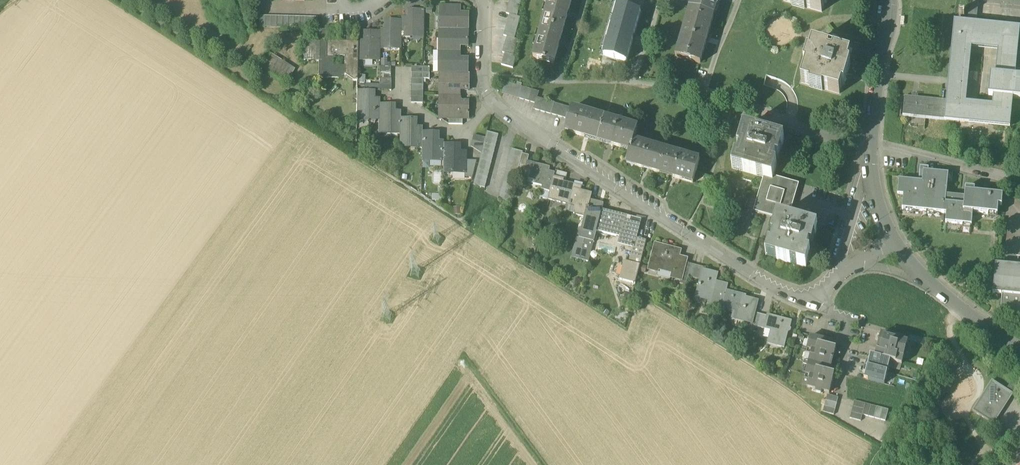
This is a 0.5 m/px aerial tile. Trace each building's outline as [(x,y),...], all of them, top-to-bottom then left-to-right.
[(510,15),(517,17),(522,1),(517,0),(510,0),(506,14),(510,15)] [(554,64),(562,33),(572,0),(550,0),(533,58),(554,64)] [(689,9),(714,16),(716,8),(714,7),(715,4),(719,4),(720,0),(692,0),(689,9)] [(822,13),(824,4),(826,5),(828,0),(784,0),(783,1),(792,4),(791,6),(804,10),(805,8),(822,13)] [(967,23),(967,24),(976,25),(976,24),(977,18),(978,5),(979,0),(970,0),(967,23)] [(603,55),(617,6),(615,5),(600,55),(603,55)] [(1000,7),(978,5),(977,18),(999,20),(1000,7)] [(603,55),(626,62),(640,12),(617,6),(603,55)] [(446,23),(446,30),(468,31),(468,15),(460,15),(457,14),(457,8),(440,8),(440,17),(443,17),(443,23),(446,23)] [(700,64),(714,16),(689,9),(675,57),(700,64)] [(408,22),(402,22),(402,38),(410,38),(410,36),(417,36),(417,33),(424,33),(425,30),(425,11),(408,10),(408,18),(408,22)] [(503,36),(507,37),(514,39),(520,18),(517,17),(510,15),(503,36)] [(386,33),(380,33),(380,49),(388,49),(388,47),(395,47),(395,44),(402,44),(402,38),(402,22),(386,21),(386,30),(386,33)] [(976,24),(976,25),(967,24),(967,23),(954,22),(946,102),(948,102),(949,91),(951,72),(956,24),(970,25),(974,26),(1005,29),(1004,42),(972,39),(968,39),(965,74),(963,92),(962,103),(966,104),(971,49),(998,51),(996,76),(1015,78),(1019,29),(976,24)] [(956,24),(951,72),(965,74),(968,39),(970,25),(956,24)] [(1005,29),(974,26),(972,39),(1004,42),(1005,29)] [(319,30),(319,42),(325,42),(327,42),(327,30),(319,30)] [(443,40),(442,52),(456,52),(456,46),(460,47),(468,47),(468,42),(468,40),(468,31),(446,30),(440,30),(440,40),(443,40)] [(364,44),(358,44),(358,60),(372,61),(372,55),(380,55),(380,49),(380,33),(364,32),(364,41),(364,44)] [(502,53),(505,54),(513,56),(518,40),(514,39),(507,37),(502,53)] [(303,62),(319,62),(319,54),(319,42),(304,41),(303,62)] [(325,42),(325,54),(325,60),(333,60),(333,57),(344,57),(344,67),(344,75),(353,81),(357,81),(358,60),(358,44),(358,42),(327,42),(325,42)] [(823,89),(839,94),(842,85),(844,86),(850,65),(848,64),(851,56),(833,51),(832,54),(828,53),(829,49),(812,44),(810,53),(807,53),(804,66),(806,66),(801,83),(810,85),(809,88),(822,91),(823,89)] [(445,74),(447,74),(467,75),(467,59),(460,59),(458,59),(458,52),(456,52),(442,52),(439,52),(439,62),(444,67),(445,67),(445,74)] [(259,67),(287,85),(292,78),(288,76),(292,70),(267,54),(259,67)] [(344,75),(344,67),(333,67),(333,60),(325,60),(325,54),(319,54),(319,62),(318,79),(338,79),(344,75)] [(516,57),(513,56),(505,54),(501,65),(513,69),(516,57)] [(963,92),(965,74),(951,72),(949,91),(963,92)] [(440,87),(440,96),(457,96),(457,91),(460,91),(468,91),(469,75),(467,75),(447,74),(446,81),(444,83),(444,87),(440,87)] [(1019,99),(1019,78),(1015,78),(996,76),(991,75),(989,96),(993,97),(1011,98),(1013,99),(1019,99)] [(502,92),(519,97),(522,86),(506,82),(502,92)] [(519,97),(536,102),(537,97),(539,91),(522,86),(519,97)] [(376,120),(379,120),(379,105),(379,103),(373,103),(373,99),(373,91),(365,91),(357,91),(357,95),(357,107),(357,111),(357,113),(364,113),(364,115),(369,119),(370,119),(370,120),(371,122),(375,122),(376,120)] [(949,91),(948,102),(946,120),(1008,126),(1011,98),(993,97),(992,106),(966,104),(962,103),(963,92),(949,91)] [(457,102),(457,96),(440,96),(440,101),(443,104),(440,107),(446,113),(446,119),(449,119),(463,119),(468,119),(468,114),(468,113),(468,103),(462,103),(457,102)] [(534,109),(551,114),(555,102),(537,97),(536,102),(534,109)] [(925,118),(926,118),(927,100),(905,97),(903,116),(913,117),(914,114),(925,115),(925,118)] [(1013,99),(1011,98),(1008,126),(946,120),(944,120),(944,122),(1010,128),(1013,99)] [(946,102),(927,100),(926,118),(944,120),(946,120),(948,102),(946,102)] [(572,107),(555,102),(551,114),(569,119),(571,109),(572,107)] [(395,106),(379,105),(379,120),(379,125),(379,127),(385,127),(385,128),(390,133),(400,134),(401,119),(401,115),(395,115),(395,111),(395,106)] [(565,132),(598,141),(605,118),(571,109),(569,119),(565,132)] [(637,128),(605,118),(598,141),(631,151),(633,141),(637,128)] [(412,119),(401,119),(400,134),(400,139),(400,141),(407,141),(407,143),(411,147),(414,144),(417,147),(422,148),(422,133),(423,131),(417,131),(417,127),(417,120),(412,120),(412,119)] [(732,169),(765,178),(772,180),(773,178),(777,166),(774,165),(779,148),(781,149),(784,140),(744,128),(741,138),(744,138),(738,158),(736,157),(732,169)] [(438,134),(422,133),(422,148),(422,153),(422,155),(429,155),(429,161),(444,162),(444,145),(444,144),(438,144),(438,141),(438,134)] [(487,133),(486,138),(497,141),(498,135),(487,133)] [(486,138),(484,143),(496,146),(497,141),(486,138)] [(471,147),(482,154),(483,148),(484,144),(472,141),(471,147)] [(627,164),(659,174),(666,151),(633,141),(631,151),(627,164)] [(484,144),(483,148),(494,151),(496,146),(484,143),(484,144)] [(460,146),(444,145),(444,162),(444,173),(465,174),(466,174),(466,162),(466,156),(460,156),(460,153),(460,146)] [(483,148),(482,154),(493,157),(494,151),(483,148)] [(699,160),(666,151),(659,174),(692,183),(699,160)] [(482,154),(480,159),(492,162),(493,157),(482,154)] [(521,159),(520,164),(519,169),(518,173),(529,176),(533,164),(528,163),(529,159),(522,157),(521,159)] [(480,159),(479,164),(490,167),(492,162),(480,159)] [(477,162),(466,162),(466,174),(465,174),(465,178),(472,178),(477,162)] [(479,164),(478,170),(489,172),(490,167),(479,164)] [(541,190),(550,192),(554,177),(555,173),(549,172),(550,168),(533,164),(529,176),(528,180),(534,181),(534,185),(542,187),(541,190)] [(946,222),(971,225),(972,212),(997,215),(998,205),(1001,206),(1002,196),(974,193),(975,189),(966,188),(964,205),(945,203),(948,174),(928,172),(928,169),(921,168),(919,182),(899,180),(898,195),(904,195),(902,209),(947,213),(946,222)] [(478,170),(476,175),(487,178),(489,172),(478,170)] [(476,175),(475,180),(486,183),(487,178),(476,175)] [(563,180),(554,177),(550,192),(548,200),(575,207),(573,214),(584,217),(586,217),(590,201),(591,194),(575,190),(576,186),(563,182),(563,180)] [(797,185),(773,178),(772,180),(765,178),(755,211),(777,217),(777,216),(787,219),(797,185)] [(475,180),(474,185),(485,188),(486,183),(475,180)] [(604,204),(590,201),(586,217),(584,217),(581,230),(595,234),(596,231),(601,210),(602,211),(604,204)] [(610,213),(602,211),(601,210),(596,231),(620,237),(619,242),(632,245),(631,246),(633,246),(634,247),(636,238),(640,226),(625,222),(626,218),(610,214),(610,213)] [(818,228),(787,219),(777,216),(777,217),(775,225),(777,226),(772,245),(769,245),(766,256),(806,268),(810,254),(807,253),(812,236),(815,237),(818,228)] [(588,262),(595,234),(581,230),(580,234),(577,233),(571,258),(588,262)] [(632,251),(643,253),(646,241),(636,238),(634,247),(633,246),(632,251)] [(681,277),(682,278),(686,263),(687,261),(679,259),(680,252),(664,248),(664,247),(655,245),(649,268),(658,271),(659,268),(674,272),(673,275),(681,277)] [(620,279),(635,283),(643,253),(632,251),(629,263),(625,262),(620,279)] [(686,286),(688,278),(692,265),(686,263),(682,278),(681,277),(680,284),(686,286)] [(995,264),(993,294),(1002,295),(1000,314),(1019,316),(1019,267),(995,264)] [(704,268),(692,265),(688,278),(700,281),(701,281),(703,271),(704,271),(704,268)] [(707,305),(721,309),(726,291),(728,285),(714,281),(716,274),(704,271),(703,271),(701,281),(700,281),(699,286),(699,287),(697,296),(709,298),(707,305)] [(746,296),(726,291),(721,309),(737,313),(736,319),(751,322),(752,322),(754,313),(757,302),(746,300),(746,296)] [(750,326),(758,328),(761,315),(754,313),(752,322),(751,322),(750,326)] [(767,317),(761,315),(758,328),(765,329),(765,326),(767,317)] [(767,344),(784,349),(789,329),(790,329),(792,321),(781,319),(767,316),(767,317),(765,326),(771,328),(770,331),(767,344)] [(796,340),(801,342),(804,335),(799,333),(796,340)] [(879,353),(878,358),(891,362),(902,365),(908,342),(884,335),(883,340),(880,340),(877,352),(879,353)] [(815,392),(821,394),(822,392),(829,394),(834,375),(830,374),(836,350),(831,348),(833,343),(810,337),(807,349),(812,351),(805,375),(810,376),(807,388),(816,390),(815,392)] [(888,373),(891,362),(878,358),(871,356),(869,361),(867,361),(865,367),(888,373)] [(863,374),(865,374),(867,375),(866,380),(868,380),(884,385),(888,373),(865,367),(863,374)] [(1013,395),(1006,390),(992,381),(973,411),(994,425),(1001,414),(998,412),(1010,393),(1013,395)] [(1011,383),(1006,390),(1013,395),(1018,387),(1011,383)] [(1001,414),(1013,395),(1010,393),(998,412),(1001,414)] [(823,413),(834,416),(838,398),(827,395),(823,413)] [(854,402),(853,407),(864,410),(865,405),(854,402)] [(862,416),(868,417),(871,406),(865,405),(864,410),(862,416)] [(868,417),(874,419),(877,408),(871,406),(868,417)] [(862,416),(864,410),(853,407),(851,413),(862,416)] [(874,419),(880,420),(883,409),(877,408),(874,419)] [(888,411),(883,409),(880,420),(885,422),(888,411)] [(862,416),(851,413),(850,419),(861,422),(862,416)]
